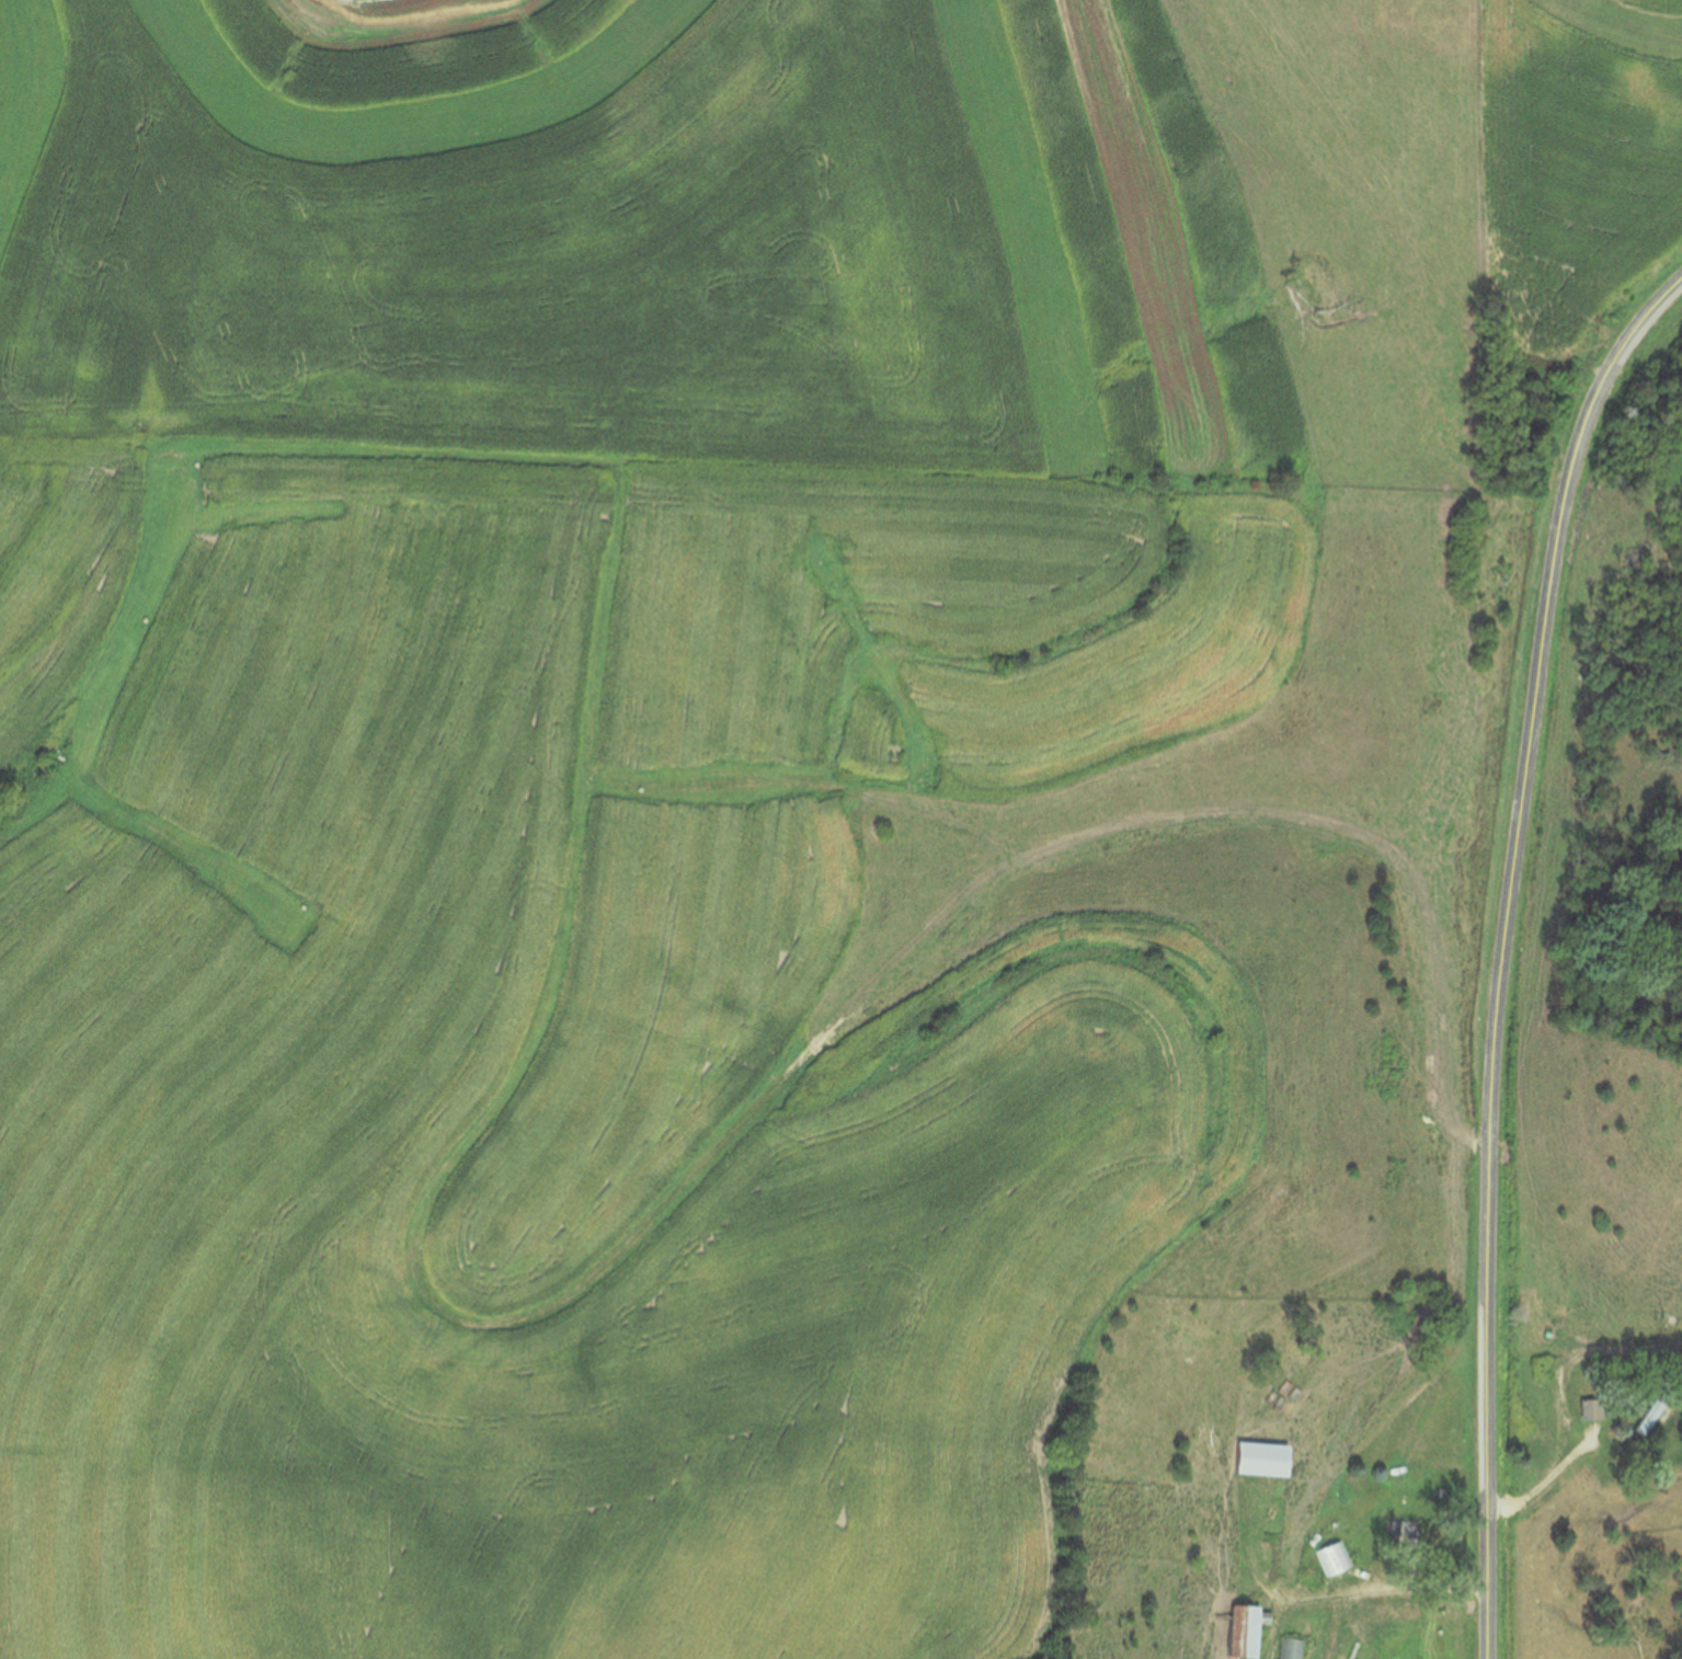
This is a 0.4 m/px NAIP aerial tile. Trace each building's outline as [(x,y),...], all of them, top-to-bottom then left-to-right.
[(1629,1429),(1639,1436),(1667,1400),(1657,1393),(1629,1429)] [(1578,1399),(1578,1419),(1595,1419),(1595,1399),(1578,1399)] [(1282,1443),(1232,1441),(1231,1473),(1281,1475),(1282,1443)] [(1412,1548),(1412,1519),(1387,1519),(1387,1548),(1412,1548)] [(1347,1565),(1336,1539),(1311,1549),(1322,1575),(1347,1565)] [(1254,1606),(1224,1605),(1222,1658),(1251,1658),(1252,1623),(1265,1623),(1265,1611),(1254,1611),(1254,1606)] [(1277,1637),(1275,1658),(1296,1658),(1298,1639),(1277,1637)]
